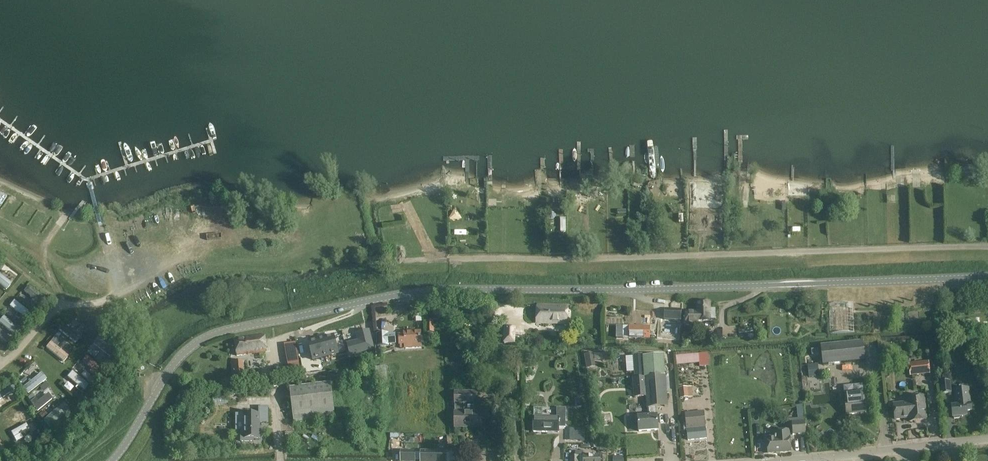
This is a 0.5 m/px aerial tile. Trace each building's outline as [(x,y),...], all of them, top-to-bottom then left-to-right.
[(9,289),(14,281),(0,272),(0,284),(9,289)] [(28,285),(23,291),(33,299),(30,302),(35,307),(38,303),(41,306),(46,300),(28,285)] [(14,300),(9,306),(17,313),(15,316),(19,319),(22,316),(27,320),(32,314),(14,300)] [(686,312),(686,325),(699,325),(699,322),(710,321),(710,319),(715,319),(715,308),(710,308),(710,301),(697,301),(698,312),(686,312)] [(537,320),(568,322),(569,305),(537,304),(537,320)] [(664,318),(681,319),(682,309),(665,308),(664,318)] [(17,325),(6,315),(0,321),(0,329),(2,331),(6,326),(11,331),(17,325)] [(69,317),(66,322),(70,325),(74,320),(69,317)] [(20,320),(16,324),(21,328),(25,324),(20,320)] [(434,320),(426,321),(427,332),(434,332),(434,320)] [(658,321),(658,339),(680,339),(680,322),(658,321)] [(623,331),(623,336),(623,339),(650,340),(650,327),(630,326),(630,332),(623,331)] [(505,328),(504,345),(514,345),(515,328),(505,328)] [(359,341),(348,344),(351,355),(373,349),(368,331),(357,334),(359,341)] [(400,348),(420,347),(420,343),(421,343),(420,333),(405,334),(405,336),(400,337),(400,348)] [(8,334),(4,338),(9,342),(12,338),(8,334)] [(237,356),(266,352),(264,334),(235,338),(237,356)] [(95,343),(113,359),(119,351),(102,336),(95,343)] [(377,337),(377,348),(387,348),(387,345),(393,346),(393,338),(387,338),(387,336),(377,337)] [(334,337),(309,343),(313,359),(338,353),(334,337)] [(65,363),(71,355),(52,341),(46,349),(65,363)] [(822,355),(823,365),(865,361),(864,351),(862,341),(821,345),(822,355)] [(951,343),(939,344),(940,356),(952,354),(951,343)] [(594,360),(609,359),(608,353),(593,353),(585,355),(585,364),(587,364),(588,368),(595,367),(594,360)] [(708,354),(699,354),(676,356),(676,364),(699,363),(699,367),(709,366),(708,354)] [(664,355),(643,357),(645,377),(644,377),(635,378),(634,378),(635,397),(646,396),(647,407),(649,407),(649,415),(638,416),(639,431),(658,430),(657,415),(656,407),(667,406),(664,355)] [(635,378),(644,377),(642,355),(634,356),(635,378)] [(86,356),(82,361),(92,369),(89,372),(93,376),(100,367),(86,356)] [(104,358),(100,363),(105,367),(109,361),(104,358)] [(298,358),(289,360),(291,369),(300,367),(298,358)] [(242,360),(231,361),(234,381),(245,380),(242,360)] [(929,361),(909,363),(910,376),(930,374),(929,361)] [(807,364),(808,378),(818,378),(817,364),(807,364)] [(386,366),(376,367),(377,381),(387,380),(386,366)] [(43,371),(24,387),(30,394),(49,378),(43,371)] [(72,371),(67,377),(84,391),(88,385),(72,371)] [(91,376),(87,381),(92,385),(96,380),(91,376)] [(952,393),(950,380),(939,381),(941,394),(952,393)] [(69,381),(65,386),(71,391),(75,385),(69,381)] [(290,389),(294,423),(336,419),(331,384),(290,388),(290,389)] [(680,399),(693,398),(692,386),(682,388),(679,388),(680,399)] [(954,390),(956,406),(951,406),(952,407),(953,417),(967,416),(967,411),(972,411),(971,404),(970,388),(954,390)] [(473,404),(476,404),(476,393),(455,394),(455,405),(464,405),(464,413),(455,413),(455,427),(482,427),(482,413),(473,413),(473,404)] [(35,398),(30,402),(33,406),(32,406),(36,412),(52,399),(48,394),(38,402),(35,398)] [(845,405),(846,415),(866,413),(865,403),(864,394),(844,396),(845,405)] [(227,396),(213,398),(213,405),(228,403),(227,396)] [(926,420),(925,410),(924,397),(908,398),(908,403),(894,405),(895,419),(910,418),(910,422),(926,420)] [(9,417),(24,408),(21,402),(6,411),(9,417)] [(65,405),(48,420),(53,426),(70,411),(65,405)] [(261,439),(261,424),(268,423),(268,407),(259,407),(259,414),(236,414),(236,431),(240,431),(240,442),(254,442),(254,439),(261,439)] [(534,417),(534,422),(534,432),(559,432),(559,427),(566,428),(566,408),(557,408),(556,417),(534,417)] [(44,411),(39,415),(43,419),(47,415),(44,411)] [(685,413),(686,423),(683,423),(684,430),(687,430),(688,440),(707,438),(705,421),(704,411),(685,413)] [(804,418),(787,419),(788,428),(792,428),(793,435),(806,434),(806,422),(804,422),(804,418)] [(26,424),(10,432),(13,437),(20,434),(23,438),(30,434),(27,430),(28,429),(26,424)] [(768,454),(791,452),(789,431),(775,432),(775,438),(767,439),(768,454)] [(400,460),(447,460),(447,451),(420,450),(420,453),(415,453),(415,451),(400,451),(400,460)] [(601,456),(583,457),(583,451),(576,451),(576,457),(570,457),(570,460),(601,460),(601,456)]
